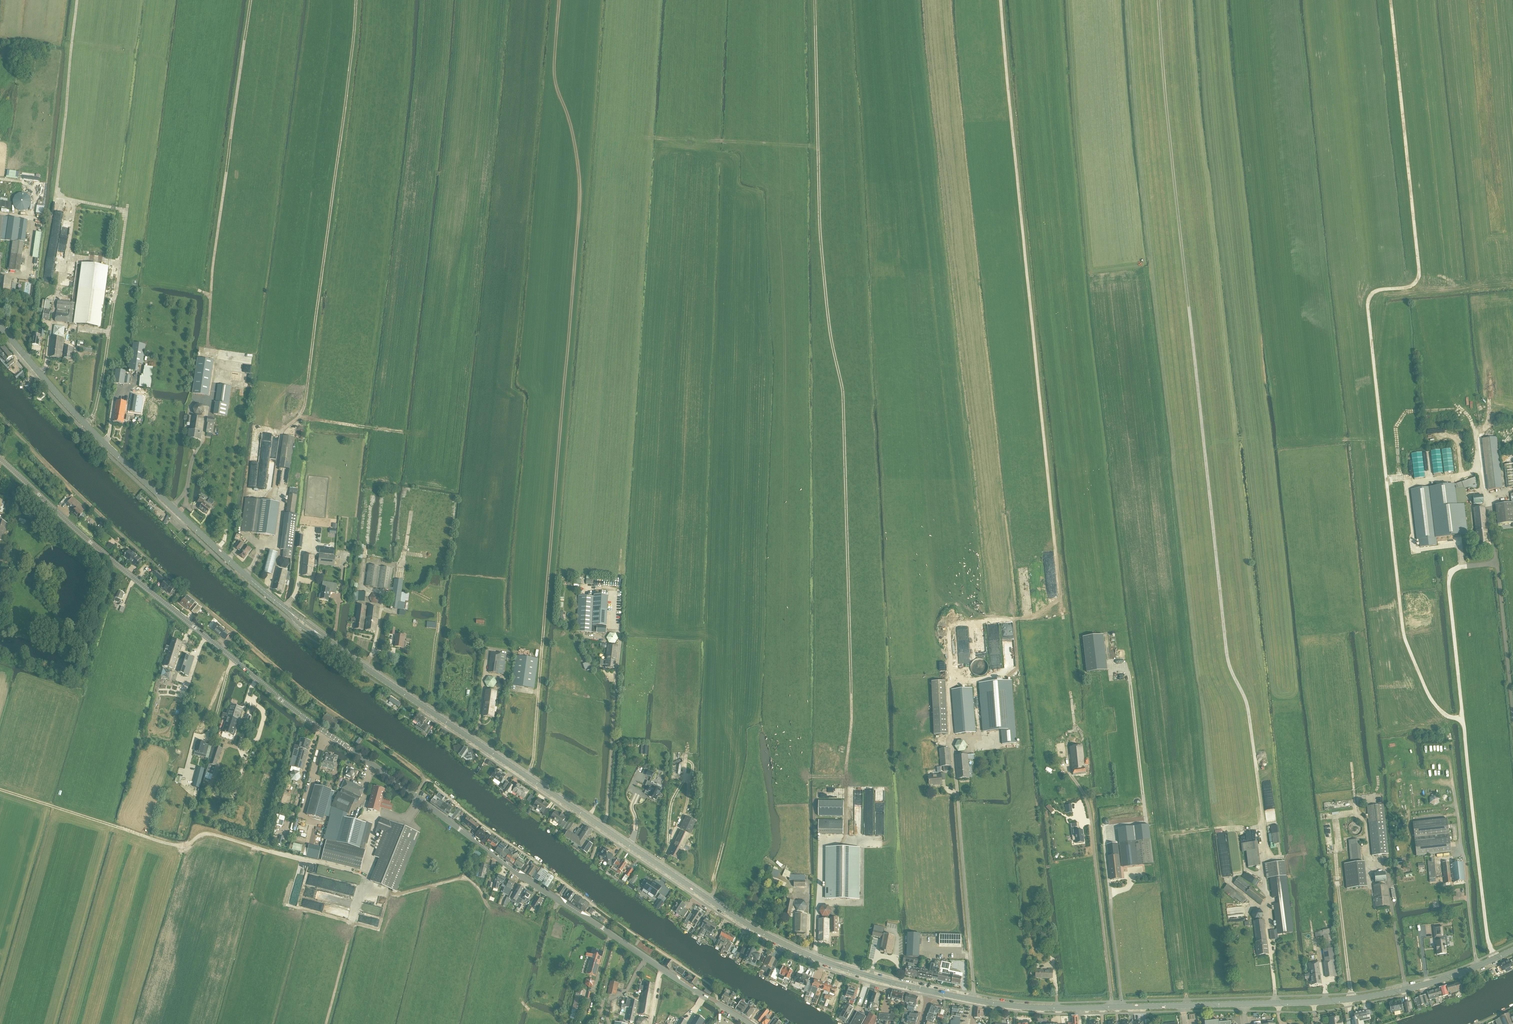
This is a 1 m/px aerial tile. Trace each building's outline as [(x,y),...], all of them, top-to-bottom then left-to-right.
[(0,243),(1,240),(6,240),(9,218),(4,217),(0,216),(0,245),(0,243)] [(6,240),(12,241),(8,270),(20,272),(25,239),(27,220),(20,219),(9,218),(6,240)] [(78,306),(75,324),(100,327),(102,312),(104,297),(105,292),(108,267),(83,264),(80,288),(78,306)] [(11,279),(11,278),(0,277),(0,293),(10,294),(11,279)] [(43,300),(42,308),(44,309),(43,320),(49,321),(52,303),(45,302),(46,301),(43,300)] [(74,323),(75,315),(76,306),(76,304),(70,303),(71,302),(58,301),(55,321),(74,323)] [(64,337),(65,326),(54,325),(53,336),(64,337)] [(62,358),(64,339),(52,337),(50,357),(62,358)] [(133,343),(129,371),(137,372),(139,364),(142,364),(144,353),(146,344),(141,344),(133,343)] [(78,356),(78,351),(77,350),(77,349),(73,348),(73,347),(65,346),(63,359),(71,360),(72,355),(78,356)] [(0,351),(0,354),(8,363),(7,364),(9,366),(14,362),(12,360),(10,358),(12,356),(9,352),(9,353),(7,351),(8,350),(5,347),(0,351)] [(208,396),(214,360),(198,358),(193,393),(208,396)] [(140,376),(139,382),(140,382),(140,385),(140,387),(151,388),(151,382),(152,375),(152,374),(153,367),(145,366),(143,377),(141,377),(140,376)] [(129,384),(130,375),(126,375),(126,371),(116,370),(114,383),(124,385),(125,384),(129,384)] [(218,385),(214,414),(227,416),(231,387),(218,385)] [(140,411),(142,397),(132,396),(129,415),(134,416),(135,410),(140,411)] [(129,421),(129,416),(125,415),(127,403),(117,401),(113,422),(123,424),(124,420),(129,421)] [(201,416),(204,411),(202,406),(196,405),(193,409),(195,415),(201,416)] [(202,429),(204,418),(185,416),(184,419),(187,420),(187,423),(190,424),(190,428),(202,429)] [(201,441),(202,429),(190,428),(188,439),(201,441)] [(290,469),(291,464),(294,438),(283,437),(280,463),(280,468),(290,469)] [(1488,490),(1503,489),(1497,438),(1482,439),(1488,490)] [(1512,487),(1512,464),(1504,465),(1507,488),(1512,487)] [(1465,490),(1477,488),(1475,478),(1455,485),(1456,490),(1464,489),(1465,490)] [(1411,490),(1417,540),(1419,539),(1420,547),(1437,545),(1436,537),(1467,534),(1463,505),(1456,506),(1454,485),(1411,490)] [(289,495),(286,512),(294,514),(297,496),(298,490),(290,488),(289,495)] [(1474,505),(1484,504),(1483,495),(1473,496),(1474,505)] [(85,508),(76,500),(72,497),(67,504),(70,507),(71,505),(76,509),(73,512),(79,517),(82,514),(81,513),(85,508)] [(246,498),(241,532),(274,536),(279,503),(246,498)] [(204,503),(199,500),(198,501),(203,504),(201,506),(199,509),(207,515),(211,509),(204,503)] [(1512,523),(1512,504),(1495,506),(1497,525),(1512,523)] [(1478,549),(1489,547),(1485,507),(1473,508),(1478,549)] [(283,525),(280,549),(284,550),(283,557),(291,558),(292,558),(295,531),(296,527),(296,526),(297,515),(285,514),(283,525)] [(245,546),(240,542),(235,548),(238,550),(239,550),(241,551),(238,555),(244,559),(251,550),(245,545),(245,546)] [(320,547),(319,553),(334,555),(335,548),(320,547)] [(135,565),(140,559),(130,551),(125,557),(135,565)] [(272,575),(278,553),(269,551),(263,573),(272,575)] [(317,566),(317,561),(314,561),(314,556),(304,555),(302,576),(312,577),(314,565),(317,566)] [(334,566),(335,556),(327,556),(319,555),(318,565),(334,566)] [(286,569),(290,565),(288,559),(283,558),(279,562),(281,567),(286,569)] [(393,588),(390,587),(392,569),(369,566),(366,586),(390,590),(393,590),(390,608),(407,610),(408,603),(405,603),(406,593),(401,592),(403,580),(394,579),(393,588)] [(169,583),(166,580),(166,579),(154,570),(151,573),(163,582),(164,583),(161,586),(164,589),(167,592),(167,591),(170,594),(172,592),(172,593),(175,590),(174,589),(175,587),(172,585),(173,584),(170,582),(169,583)] [(289,581),(291,573),(278,570),(272,589),(283,592),(286,580),(289,581)] [(332,592),(334,584),(323,582),(321,594),(320,594),(319,597),(321,598),(320,599),(328,600),(329,596),(330,593),(329,593),(330,591),(332,592)] [(121,606),(122,602),(121,602),(124,594),(118,591),(115,598),(114,601),(119,603),(118,605),(121,606)] [(365,602),(365,592),(354,591),(353,601),(365,602)] [(377,603),(380,599),(378,594),(373,593),(369,597),(371,603),(377,603)] [(578,596),(576,631),(606,633),(608,595),(594,594),(594,597),(578,596)] [(189,610),(193,605),(195,602),(187,596),(181,604),(189,610)] [(192,611),(192,612),(196,615),(202,609),(197,605),(192,611)] [(367,617),(365,616),(367,606),(358,605),(356,619),(351,619),(351,622),(355,623),(354,629),(363,631),(365,618),(367,618),(365,631),(376,632),(380,608),(368,607),(367,617)] [(226,640),(230,635),(222,629),(223,628),(217,623),(212,628),(215,631),(221,636),(226,640)] [(615,644),(618,639),(615,633),(610,633),(606,638),(609,643),(615,644)] [(403,648),(405,636),(396,635),(395,639),(396,640),(395,646),(403,648)] [(1083,637),(1087,673),(1107,670),(1103,635),(1083,637)] [(174,669),(182,643),(172,640),(170,647),(167,646),(165,649),(169,651),(164,666),(174,669)] [(615,669),(618,646),(608,645),(606,660),(600,660),(600,665),(606,665),(605,668),(615,669)] [(503,674),(506,654),(499,653),(491,652),(488,672),(503,674)] [(188,676),(195,657),(184,654),(178,672),(184,674),(183,675),(188,676)] [(534,689),(538,659),(516,656),(512,686),(534,689)] [(493,688),(497,683),(494,677),(488,677),(484,682),(487,687),(493,688)] [(945,681),(932,682),(934,735),(948,734),(945,681)] [(980,683),(984,731),(1001,730),(1002,744),(1016,743),(1015,729),(1014,729),(1010,681),(980,683)] [(956,734),(975,732),(972,688),(952,690),(956,734)] [(494,717),(494,712),(497,691),(486,690),(482,716),(494,717)] [(389,700),(398,707),(401,704),(391,697),(389,700)] [(222,732),(224,733),(234,736),(243,709),(231,705),(228,714),(223,713),(222,718),(226,719),(222,732)] [(334,728),(339,722),(327,714),(322,720),(326,723),(327,722),(334,727),(334,728)] [(425,724),(424,723),(424,722),(426,720),(418,714),(413,721),(418,724),(416,726),(425,732),(429,726),(425,723),(425,724)] [(294,749),(289,766),(303,770),(311,741),(301,738),(299,746),(295,745),(294,749)] [(195,747),(194,751),(195,751),(203,753),(202,755),(207,756),(210,745),(206,744),(206,743),(198,741),(196,747),(195,747)] [(958,751),(964,751),(967,746),(964,741),(958,741),(955,746),(958,751)] [(459,745),(453,747),(454,751),(458,754),(459,756),(461,758),(463,757),(468,760),(472,759),(471,753),(468,754),(467,749),(464,747),(462,748),(459,745)] [(211,759),(208,768),(215,771),(222,749),(215,746),(214,746),(209,758),(210,758),(211,759)] [(1084,760),(1082,746),(1072,747),(1070,747),(1073,770),(1073,774),(1086,773),(1086,768),(1085,768),(1084,765),(1088,764),(1088,760),(1084,760)] [(951,771),(950,748),(939,749),(941,767),(944,767),(944,772),(951,771)] [(335,767),(336,762),(338,757),(337,757),(334,756),(324,753),(325,753),(324,753),(324,754),(321,763),(321,764),(322,764),(321,767),(333,770),(334,767),(334,768),(335,768),(335,767)] [(958,778),(962,778),(969,778),(968,760),(975,759),(975,754),(968,754),(963,755),(960,755),(956,755),(958,778)] [(198,767),(193,786),(199,788),(204,768),(198,767)] [(356,775),(357,771),(348,767),(346,770),(347,771),(344,777),(348,779),(349,778),(352,779),(355,774),(356,775)] [(496,769),(491,776),(501,783),(503,784),(500,787),(504,790),(508,783),(505,781),(503,779),(505,776),(496,769)] [(297,782),(301,778),(299,772),(294,771),(290,775),(292,780),(297,782)] [(942,784),(942,781),(945,780),(945,773),(941,773),(941,775),(929,776),(929,785),(939,784),(939,785),(942,784)] [(331,809),(329,814),(330,814),(330,815),(346,818),(347,814),(348,814),(355,800),(359,801),(361,797),(364,789),(345,781),(342,788),(342,789),(340,793),(338,792),(334,791),(332,798),(330,808),(331,809)] [(529,791),(518,784),(515,788),(513,787),(513,786),(510,784),(505,791),(509,793),(511,790),(513,791),(513,792),(523,799),(529,791)] [(649,784),(645,791),(650,793),(648,796),(656,800),(658,796),(659,797),(660,796),(660,794),(659,793),(661,788),(654,785),(653,786),(649,784)] [(315,785),(307,815),(323,820),(324,816),(329,817),(329,814),(331,809),(330,808),(332,798),(334,791),(332,791),(332,790),(315,785)] [(374,786),(368,809),(379,812),(380,807),(391,810),(393,805),(390,804),(391,801),(390,800),(382,798),(385,789),(374,786)] [(435,806),(442,796),(439,793),(436,797),(435,796),(430,803),(435,806)] [(1434,794),(1429,797),(1429,803),(1434,806),(1439,803),(1439,797),(1434,794)] [(439,809),(444,802),(442,801),(444,797),(442,796),(435,806),(439,809)] [(544,803),(538,799),(533,806),(543,813),(542,814),(546,817),(550,811),(546,809),(548,806),(546,804),(545,802),(544,803)] [(444,813),(451,803),(451,802),(449,801),(447,804),(444,802),(439,809),(444,813)] [(819,801),(819,816),(844,816),(844,801),(819,801)] [(455,809),(456,807),(451,803),(444,813),(448,816),(454,808),(455,809)] [(1372,856),(1380,855),(1388,854),(1383,804),(1367,806),(1372,856)] [(1049,805),(1046,807),(1051,813),(1054,811),(1049,805)] [(561,815),(555,811),(551,818),(560,825),(559,826),(563,829),(567,823),(563,821),(565,818),(563,817),(563,816),(562,815),(561,815)] [(324,840),(356,848),(360,830),(362,831),(363,823),(331,815),(324,840)] [(690,833),(696,821),(686,816),(680,828),(690,833)] [(471,820),(467,817),(467,818),(466,818),(465,818),(464,818),(463,819),(463,821),(464,822),(463,823),(467,826),(467,825),(472,829),(473,828),(475,830),(479,825),(477,823),(476,824),(471,820)] [(379,859),(370,881),(396,892),(397,890),(420,834),(410,829),(381,818),(376,829),(375,834),(380,836),(381,831),(384,832),(374,857),(379,859)] [(1447,819),(1413,822),(1416,856),(1451,852),(1447,819)] [(843,834),(843,820),(818,820),(818,834),(843,834)] [(364,850),(366,845),(367,845),(372,824),(364,822),(363,823),(362,831),(360,830),(356,848),(364,850)] [(1079,823),(1071,824),(1071,828),(1076,827),(1076,831),(1075,831),(1075,836),(1072,836),(1073,841),(1076,840),(1076,843),(1079,843),(1082,843),(1084,843),(1083,830),(1080,831),(1079,823)] [(1153,863),(1151,840),(1149,825),(1118,829),(1120,843),(1122,867),(1138,865),(1144,865),(1153,863)] [(575,836),(568,831),(564,837),(581,849),(580,850),(586,854),(593,845),(587,841),(593,831),(586,826),(583,829),(582,828),(580,830),(579,829),(575,834),(575,835),(575,836)] [(1273,845),(1281,844),(1278,826),(1271,827),(1273,845)] [(485,843),(490,836),(485,833),(486,831),(482,828),(475,836),(485,843)] [(688,850),(688,849),(689,848),(684,846),(690,835),(680,831),(674,843),(688,850)] [(487,843),(492,846),(498,838),(495,836),(494,837),(493,838),(491,837),(487,843)] [(1351,860),(1359,859),(1361,859),(1359,839),(1349,840),(1351,860)] [(326,841),(321,860),(360,870),(365,850),(326,841)] [(501,855),(505,849),(505,848),(508,845),(502,841),(495,851),(501,855)] [(304,853),(306,846),(291,842),(289,849),(304,853)] [(1260,866),(1258,850),(1258,842),(1241,844),(1242,851),(1246,851),(1248,867),(1260,866)] [(687,852),(688,850),(674,843),(668,856),(677,860),(682,850),(687,852)] [(1119,855),(1117,843),(1107,845),(1108,856),(1109,856),(1111,880),(1121,878),(1120,872),(1120,869),(1118,855),(1119,855)] [(306,857),(318,860),(321,848),(309,845),(306,857)] [(505,849),(501,855),(505,858),(509,853),(510,851),(511,852),(512,853),(513,852),(514,852),(515,850),(510,847),(507,851),(505,849)] [(610,866),(615,859),(615,858),(612,857),(613,855),(608,852),(609,851),(604,848),(600,854),(601,855),(599,858),(600,858),(600,859),(600,860),(600,861),(601,861),(602,861),(603,861),(603,860),(608,863),(607,864),(610,866)] [(826,885),(826,899),(860,899),(860,885),(860,848),(827,848),(827,885),(826,885)] [(474,850),(471,855),(482,860),(484,855),(474,850)] [(509,854),(505,859),(509,862),(514,855),(517,854),(518,852),(515,850),(514,852),(513,852),(512,853),(511,852),(510,852),(509,853),(510,853),(509,854)] [(514,855),(509,862),(513,864),(518,857),(521,854),(518,852),(517,854),(514,855)] [(529,860),(527,858),(524,862),(522,860),(525,857),(521,854),(514,865),(521,870),(524,864),(525,865),(529,860)] [(615,859),(610,866),(620,873),(621,872),(627,864),(626,864),(626,863),(625,861),(623,862),(622,862),(618,860),(615,859)] [(533,863),(529,860),(525,865),(522,871),(526,874),(532,878),(536,872),(537,873),(540,868),(533,863)] [(1429,879),(1436,878),(1434,862),(1428,861),(1429,879)] [(1278,863),(1265,864),(1267,878),(1271,878),(1273,890),(1274,898),(1278,898),(1278,899),(1278,903),(1273,904),(1276,926),(1277,930),(1277,934),(1278,934),(1293,932),(1289,897),(1286,875),(1284,862),(1278,863)] [(1364,862),(1344,864),(1347,889),(1367,887),(1364,862)] [(1450,874),(1449,862),(1443,862),(1445,883),(1451,883),(1451,877),(1453,877),(1453,882),(1465,881),(1463,862),(1451,864),(1452,874),(1450,874)] [(484,878),(487,866),(481,864),(478,877),(484,878)] [(547,887),(553,878),(547,874),(548,873),(541,869),(536,877),(543,882),(542,883),(547,887)] [(630,869),(622,881),(625,883),(633,871),(630,869)] [(1375,882),(1386,881),(1385,872),(1374,874),(1375,882)] [(495,879),(493,889),(498,890),(499,885),(502,883),(503,883),(506,878),(499,875),(497,880),(495,879)] [(805,887),(805,875),(790,875),(790,878),(790,880),(794,881),(794,887),(805,887)] [(771,877),(769,880),(771,881),(770,884),(773,886),(775,882),(785,887),(787,884),(785,883),(777,879),(771,877)] [(1260,905),(1265,898),(1251,887),(1239,877),(1233,884),(1260,905)] [(508,896),(504,903),(508,905),(513,893),(510,891),(511,890),(515,883),(510,880),(507,884),(506,884),(505,886),(505,887),(504,890),(503,893),(508,896)] [(644,880),(642,884),(645,887),(643,888),(642,891),(647,894),(649,892),(655,896),(661,887),(656,884),(655,885),(648,881),(648,882),(644,880)] [(1233,899),(1238,893),(1227,884),(1222,890),(1233,899)] [(1374,902),(1375,902),(1376,907),(1389,906),(1387,884),(1378,885),(1373,886),(1375,899),(1374,900),(1374,902)] [(515,903),(518,905),(523,896),(520,894),(524,888),(519,885),(515,891),(515,892),(511,898),(516,901),(515,903)] [(561,895),(566,887),(563,885),(558,893),(561,895)] [(565,899),(571,903),(576,896),(574,895),(575,894),(571,891),(568,890),(565,895),(567,897),(565,899)] [(517,908),(518,909),(519,909),(524,901),(525,901),(526,900),(528,901),(529,900),(529,901),(531,898),(533,894),(528,891),(526,895),(525,894),(522,898),(521,900),(522,900),(519,904),(520,904),(519,905),(517,908)] [(1246,899),(1238,893),(1233,899),(1235,901),(1237,899),(1243,903),(1246,899)] [(576,906),(581,899),(576,896),(571,903),(576,906)] [(534,908),(540,907),(540,905),(543,900),(537,897),(532,905),(533,906),(534,908)] [(580,909),(585,902),(581,899),(576,906),(580,909)] [(791,916),(794,901),(788,899),(785,915),(791,916)] [(658,909),(663,903),(659,900),(655,906),(658,909)] [(804,911),(807,906),(805,901),(799,900),(795,905),(798,911),(804,911)] [(686,905),(679,901),(677,904),(676,904),(677,905),(675,907),(674,907),(672,909),(673,910),(673,911),(679,915),(680,914),(684,917),(688,911),(683,909),(686,905)] [(584,912),(589,905),(585,902),(580,909),(584,912)] [(823,917),(829,917),(832,911),(829,906),(823,906),(820,911),(823,917)] [(1262,920),(1262,916),(1263,914),(1260,909),(1254,910),(1252,915),(1253,917),(1256,942),(1257,955),(1269,954),(1267,941),(1264,919),(1262,920)] [(696,925),(703,915),(696,911),(692,916),(690,914),(685,921),(688,923),(690,921),(696,925)] [(806,939),(807,927),(807,915),(802,914),(800,914),(796,914),(795,938),(806,939)] [(838,924),(838,918),(831,918),(831,930),(830,930),(829,930),(829,919),(819,919),(819,942),(829,942),(829,933),(831,933),(838,933),(838,928),(841,928),(841,924),(838,924)] [(702,935),(704,932),(703,931),(704,930),(704,931),(705,930),(710,921),(706,919),(703,925),(702,925),(701,928),(702,929),(697,936),(700,938),(702,935)] [(709,932),(713,923),(710,921),(705,930),(704,931),(704,930),(703,931),(704,932),(702,935),(704,936),(707,931),(708,931),(709,932)] [(713,934),(718,926),(713,923),(709,932),(708,931),(706,934),(709,935),(708,937),(717,942),(715,946),(720,949),(722,946),(723,945),(726,947),(729,942),(720,937),(719,937),(720,938),(718,940),(712,937),(714,935),(713,934)] [(892,954),(895,936),(884,934),(885,928),(874,926),(872,936),(880,938),(880,937),(881,937),(883,938),(880,952),(885,953),(884,953),(886,954),(887,954),(887,953),(892,954)] [(1442,927),(1434,928),(1435,938),(1439,937),(1443,937),(1443,936),(1442,927)] [(1333,943),(1332,929),(1322,930),(1320,931),(1320,932),(1315,933),(1315,936),(1323,935),(1325,949),(1323,949),(1325,961),(1324,961),(1326,977),(1336,976),(1333,948),(1331,948),(1330,943),(1333,943)] [(1274,930),(1270,931),(1271,940),(1275,940),(1276,939),(1276,938),(1278,938),(1278,934),(1277,934),(1277,930),(1274,930)] [(732,944),(736,938),(723,931),(720,937),(729,942),(732,944)] [(908,933),(907,956),(919,957),(920,934),(908,933)] [(939,935),(939,945),(961,945),(961,935),(939,935)] [(1439,941),(1435,942),(1436,946),(1437,955),(1446,954),(1445,948),(1446,948),(1446,946),(1447,946),(1446,936),(1443,936),(1443,937),(1439,937),(1439,941)] [(727,955),(733,944),(732,944),(729,942),(726,947),(726,948),(724,947),(722,949),(721,951),(727,955)] [(755,953),(756,951),(750,948),(749,952),(747,951),(746,956),(747,956),(745,960),(746,961),(745,962),(750,964),(750,963),(751,963),(751,961),(756,963),(757,961),(758,959),(759,960),(760,957),(759,956),(760,955),(755,953)] [(601,957),(603,952),(592,949),(591,954),(587,953),(586,956),(591,958),(586,974),(596,977),(601,957)] [(770,979),(773,972),(770,970),(771,968),(775,959),(768,956),(764,965),(763,967),(769,971),(767,977),(770,979)] [(904,957),(903,962),(909,963),(908,966),(907,966),(905,975),(911,976),(913,968),(914,968),(915,964),(914,964),(915,959),(904,957)] [(668,961),(665,959),(663,962),(666,964),(664,966),(670,970),(672,966),(677,970),(675,971),(682,976),(685,972),(669,960),(668,961)] [(928,971),(926,979),(932,980),(932,979),(938,980),(942,962),(935,960),(935,965),(929,964),(928,971)] [(1511,970),(1510,968),(1512,967),(1509,960),(1500,965),(1501,966),(1498,967),(1500,972),(1503,971),(1506,970),(1507,972),(1511,970)] [(942,962),(938,980),(952,983),(955,984),(955,985),(957,986),(958,985),(961,985),(963,974),(950,971),(951,964),(942,962)] [(1321,984),(1318,962),(1309,964),(1310,974),(1305,975),(1305,979),(1311,978),(1312,985),(1321,984)] [(783,967),(780,975),(779,978),(784,980),(785,978),(789,980),(793,971),(792,970),(790,969),(789,970),(783,967)] [(913,968),(911,976),(918,977),(920,969),(914,968),(913,968)] [(920,969),(918,977),(926,979),(928,971),(920,969)] [(1053,976),(1053,969),(1049,969),(1049,970),(1036,970),(1036,978),(1049,978),(1049,976),(1053,976)] [(692,976),(688,973),(684,978),(689,982),(695,986),(698,980),(693,976),(692,976)] [(803,976),(798,974),(795,982),(806,986),(809,978),(803,976)] [(812,980),(806,996),(809,997),(811,992),(813,987),(818,989),(821,982),(815,980),(815,981),(812,980)] [(609,986),(607,994),(616,996),(619,983),(610,981),(609,986)] [(821,982),(818,989),(824,991),(826,984),(821,982)] [(1449,996),(1451,995),(1450,993),(1462,990),(1460,982),(1446,986),(1449,995),(1449,996)] [(649,1016),(655,985),(644,983),(643,986),(640,986),(639,990),(643,990),(639,1014),(649,1016)] [(826,984),(824,991),(829,993),(832,986),(826,984)] [(832,986),(829,993),(835,995),(837,988),(832,986)] [(1449,995),(1446,986),(1439,988),(1439,989),(1441,997),(1442,997),(1449,995)] [(577,988),(570,1019),(578,1021),(583,1001),(584,1001),(585,999),(590,1000),(591,993),(586,992),(585,990),(577,988)] [(848,988),(845,997),(849,998),(848,1001),(850,1001),(849,1003),(853,1005),(854,1001),(855,1000),(858,991),(848,988)] [(1440,1002),(1438,998),(1437,994),(1435,994),(1434,990),(1427,992),(1430,1000),(1435,999),(1437,1003),(1440,1002)] [(726,993),(722,1000),(728,1003),(730,1000),(733,1001),(736,995),(733,993),(732,995),(730,994),(731,993),(727,991),(726,993)] [(907,995),(904,994),(893,991),(892,994),(890,994),(889,997),(896,999),(895,1001),(898,1002),(899,1000),(905,1002),(907,995)] [(876,994),(874,993),(871,1003),(870,1003),(868,1009),(874,1011),(875,1008),(873,1008),(874,1004),(878,1005),(879,1001),(878,1001),(880,995),(879,995),(877,994),(876,994)] [(918,997),(907,995),(905,1002),(912,1004),(916,1005),(918,997)] [(1429,1003),(1426,995),(1417,997),(1417,998),(1414,998),(1415,1000),(1414,1000),(1415,1003),(1416,1002),(1418,1009),(1421,1008),(1420,1005),(1429,1003)] [(634,1023),(638,1001),(631,1000),(627,999),(626,1005),(623,1004),(622,1008),(625,1009),(625,1007),(629,1008),(627,1021),(634,1023)] [(746,1004),(742,1001),(736,1010),(743,1015),(748,1007),(747,1007),(749,1004),(747,1003),(746,1004)] [(1391,1012),(1403,1010),(1401,1001),(1389,1004),(1391,1012)] [(749,1019),(749,1018),(756,1008),(753,1006),(753,1004),(753,1002),(751,1002),(749,1002),(749,1004),(747,1007),(748,1007),(743,1015),(749,1019)] [(847,1004),(843,1010),(850,1014),(854,1008),(852,1007),(853,1005),(849,1003),(847,1002),(847,1004)] [(932,1005),(929,1013),(936,1015),(936,1014),(937,1014),(940,1015),(942,1010),(947,1012),(949,1013),(950,1009),(948,1009),(947,1009),(932,1005)] [(952,1012),(952,1016),(955,1016),(961,1018),(961,1017),(960,1017),(961,1014),(960,1013),(960,1011),(963,1012),(964,1008),(953,1007),(952,1009),(952,1012)] [(975,1008),(975,1017),(980,1018),(980,1016),(983,1017),(984,1010),(981,1009),(975,1008)] [(768,1014),(770,1012),(766,1009),(757,1020),(761,1023),(766,1017),(768,1014)] [(840,1016),(846,1020),(844,1023),(846,1023),(847,1023),(849,1019),(848,1019),(850,1014),(843,1010),(840,1016)] [(847,1023),(848,1023),(850,1023),(863,1023),(866,1018),(867,1017),(864,1016),(865,1014),(862,1013),(861,1014),(854,1010),(849,1019),(847,1023)] [(895,1021),(895,1013),(895,1011),(891,1011),(891,1015),(879,1014),(879,1020),(881,1020),(888,1021),(895,1021)] [(1358,1023),(1364,1023),(1363,1021),(1370,1019),(1370,1015),(1366,1016),(1365,1011),(1354,1013),(1355,1018),(1357,1017),(1358,1023)] [(901,1022),(907,1023),(909,1023),(913,1023),(916,1023),(919,1015),(911,1013),(910,1013),(905,1012),(904,1014),(909,1015),(907,1021),(906,1021),(906,1020),(902,1019),(901,1022)] [(876,1022),(877,1018),(870,1013),(867,1018),(864,1023),(875,1023),(876,1022)] [(929,1013),(926,1021),(934,1023),(935,1023),(935,1022),(935,1020),(935,1019),(936,1019),(936,1017),(938,1017),(937,1019),(943,1020),(948,1021),(949,1017),(948,1017),(940,1015),(938,1015),(936,1014),(936,1015),(929,1013)] [(1510,1017),(1509,1013),(1500,1017),(1503,1023),(1512,1023),(1510,1017)] [(705,1020),(696,1015),(690,1023),(702,1023),(705,1020)]
